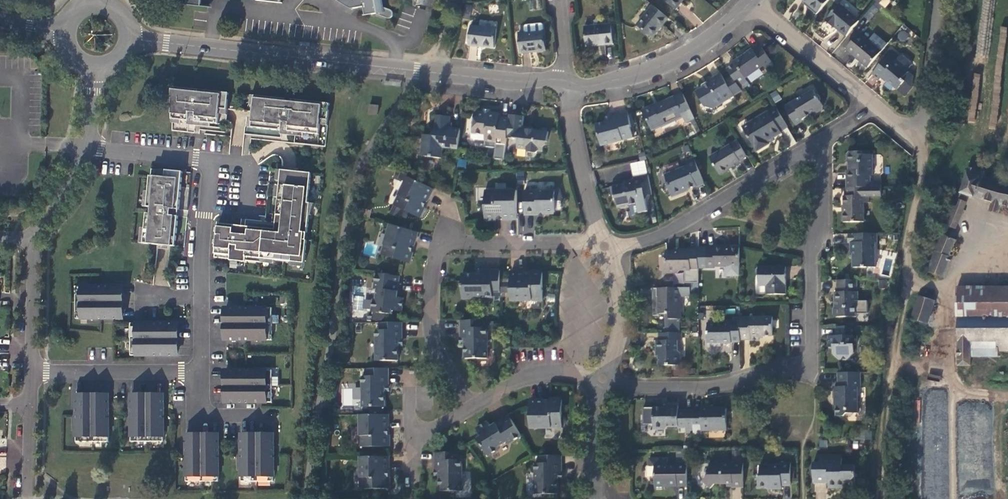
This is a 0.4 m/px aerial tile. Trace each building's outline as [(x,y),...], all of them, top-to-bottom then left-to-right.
[(348,5),(361,3),(362,12),(374,10),(375,11),(382,14),(385,15),(388,15),(390,13),(391,11),(390,9),(389,7),(380,3),(379,0),(339,0),(348,5)] [(817,10),(825,0),(806,0),(817,10)] [(834,24),(845,33),(858,17),(840,1),(825,18),(832,24),(834,24)] [(661,24),(668,15),(653,3),(636,22),(652,35),(661,24)] [(873,5),(862,15),(867,20),(878,10),(873,5)] [(542,20),(524,22),(525,29),(519,30),(522,51),(536,49),(545,48),(542,20)] [(610,20),(583,23),(585,43),(595,42),(613,40),(612,35),(615,35),(614,27),(610,27),(610,20)] [(497,25),(471,22),(469,40),(476,41),(495,42),(497,25)] [(846,45),(867,63),(880,48),(859,30),(846,45)] [(737,54),(732,58),(733,60),(744,75),(761,62),(763,64),(770,59),(758,42),(752,47),(750,45),(737,54)] [(892,47),(872,71),(878,77),(881,74),(896,87),(904,78),(901,76),(907,68),(895,57),(899,53),(892,47)] [(711,104),(740,87),(730,73),(723,77),(719,70),(705,78),(706,81),(699,85),(694,88),(703,101),(711,104)] [(972,73),(969,122),(975,122),(979,73),(972,73)] [(812,83),(783,101),(793,117),(811,106),(816,106),(822,103),(822,100),(812,83)] [(228,93),(171,87),(171,119),(188,121),(189,113),(196,113),(195,122),(218,124),(219,114),(219,109),(226,110),(228,93)] [(684,116),(692,112),(681,91),(657,101),(658,104),(653,106),(652,102),(647,104),(641,106),(650,124),(660,120),(660,121),(682,111),(684,116)] [(329,103),(254,95),(251,127),(280,130),(281,130),(282,122),(288,123),(287,131),(288,131),(319,134),(320,124),(320,119),(327,120),(329,103)] [(778,125),(786,120),(774,101),(748,118),(752,124),(747,127),(752,133),(749,135),(755,145),(766,138),(766,135),(779,126),(778,125)] [(379,105),(369,104),(368,113),(378,114),(379,105)] [(628,121),(625,109),(619,111),(609,114),(610,117),(603,119),(593,121),(599,142),(630,133),(627,123),(628,121)] [(493,147),(503,148),(504,136),(506,116),(497,116),(497,111),(485,110),(484,113),(482,113),(482,112),(475,111),(471,111),(469,136),(482,138),(494,139),(493,142),(493,147)] [(513,113),(507,112),(506,116),(504,136),(516,137),(515,146),(524,146),(526,149),(532,150),(536,148),(541,148),(542,137),(544,138),(545,129),(530,128),(520,127),(521,123),(522,114),(513,113)] [(188,121),(187,125),(195,126),(195,122),(196,113),(189,113),(188,121)] [(441,146),(455,147),(458,126),(447,125),(448,115),(440,114),(433,114),(431,134),(421,133),(419,154),(440,156),(441,146)] [(745,128),(747,127),(752,124),(748,118),(741,122),(745,128)] [(281,130),(280,130),(280,134),(288,135),(288,131),(287,131),(288,123),(282,122),(281,130)] [(733,158),(746,150),(736,134),(709,151),(720,169),(733,161),(733,158)] [(845,165),(846,181),(870,181),(869,169),(871,169),(871,149),(860,149),(859,146),(845,147),(845,156),(848,159),(848,165),(845,165)] [(696,181),(704,178),(693,151),(685,154),(688,160),(664,169),(668,179),(667,180),(671,191),(685,186),(684,184),(695,180),(696,181)] [(982,174),(984,169),(968,164),(965,170),(959,190),(990,199),(999,201),(1007,204),(1007,182),(982,174)] [(640,208),(647,206),(644,194),(647,191),(651,190),(646,169),(631,172),(632,175),(627,176),(626,179),(609,183),(611,192),(614,191),(615,196),(617,204),(618,203),(621,205),(625,204),(627,201),(629,201),(637,199),(640,208)] [(159,177),(150,176),(150,177),(147,207),(152,208),(151,214),(147,213),(144,244),(176,247),(178,217),(171,216),(172,210),(179,210),(182,172),(165,170),(164,177),(159,177)] [(234,225),(218,224),(215,254),(230,256),(230,260),(245,262),(245,257),(261,258),(304,263),(310,203),(308,202),(311,173),(281,170),(277,215),(280,215),(279,223),(286,224),(285,230),(249,227),(248,235),(233,234),(234,225)] [(406,174),(400,171),(398,177),(403,180),(406,174)] [(432,186),(406,174),(403,180),(392,203),(393,203),(388,211),(397,216),(401,207),(418,216),(418,215),(421,214),(423,208),(423,206),(423,205),(421,204),(424,198),(426,199),(428,195),(432,186)] [(880,189),(880,180),(870,181),(846,181),(844,181),(845,191),(843,191),(844,205),(843,205),(843,216),(864,216),(864,197),(869,197),(869,190),(880,189)] [(552,187),(523,187),(523,211),(531,211),(537,211),(537,208),(544,208),(546,210),(550,210),(554,208),(554,197),(563,197),(559,181),(552,181),(552,187)] [(507,216),(515,216),(515,188),(483,189),(484,218),(491,218),(496,216),(496,214),(501,214),(501,216),(507,216)] [(963,200),(956,197),(945,223),(953,226),(963,200)] [(637,199),(629,201),(632,211),(640,210),(640,208),(637,199)] [(996,210),(999,201),(990,199),(987,208),(996,210)] [(412,240),(415,230),(389,222),(379,253),(404,260),(408,260),(411,252),(405,250),(408,243),(411,243),(412,240)] [(876,236),(876,227),(847,228),(848,238),(850,238),(850,244),(853,247),(854,262),(875,260),(874,236),(876,236)] [(944,233),(941,232),(925,269),(942,275),(949,253),(947,252),(953,237),(951,236),(953,231),(952,228),(948,227),(945,228),(944,233)] [(715,262),(740,261),(739,242),(724,242),(724,241),(715,241),(715,242),(707,242),(707,263),(715,263),(715,262)] [(679,266),(698,266),(698,244),(680,244),(680,247),(666,248),(667,269),(675,269),(679,266)] [(785,261),(758,261),(756,263),(755,267),(757,269),(758,279),(766,279),(766,287),(785,287),(785,261)] [(522,268),(508,269),(508,278),(509,288),(509,296),(541,295),(541,268),(540,268),(538,266),(532,266),(530,269),(529,269),(529,270),(522,271),(522,268)] [(490,290),(498,290),(498,289),(498,279),(498,267),(480,267),(480,272),(474,272),(460,272),(460,277),(460,294),(462,294),(464,296),(469,296),(472,294),(490,294),(490,290)] [(698,271),(676,270),(676,281),(697,283),(698,271)] [(395,295),(397,274),(373,271),(372,281),(375,281),(374,295),(371,298),(370,309),(390,311),(390,308),(400,308),(400,301),(401,296),(395,295)] [(857,284),(857,273),(838,273),(838,285),(835,285),(835,295),(838,295),(838,300),(835,303),(835,307),(837,310),(856,310),(856,296),(858,296),(858,284),(857,284)] [(508,278),(498,279),(498,289),(509,288),(508,278)] [(690,283),(653,283),(653,295),(658,294),(658,298),(653,298),(653,304),(653,311),(659,311),(659,309),(670,309),(670,314),(682,314),(681,301),(679,298),(678,291),(690,291),(690,283)] [(962,285),(962,289),(962,314),(1007,315),(1007,285),(962,285)] [(76,286),(76,319),(123,319),(122,286),(76,286)] [(962,314),(962,289),(955,289),(955,315),(956,315),(956,362),(969,362),(969,353),(969,337),(994,337),(994,348),(1007,348),(1007,315),(962,314)] [(932,298),(916,293),(909,316),(925,321),(932,298)] [(272,341),(272,307),(225,307),(225,341),(272,341)] [(772,311),(741,312),(741,315),(741,333),(750,333),(750,335),(759,335),(759,330),(773,330),(772,311)] [(733,335),(741,335),(741,333),(741,315),(734,315),(723,315),(723,317),(708,317),(709,337),(712,339),(717,339),(719,336),(722,336),(722,337),(733,337),(733,335)] [(482,321),(482,316),(455,316),(455,328),(456,334),(459,334),(459,340),(459,354),(486,354),(486,324),(480,324),(480,321),(482,321)] [(856,328),(856,319),(837,320),(837,328),(830,328),(831,337),(834,339),(834,344),(839,351),(849,350),(852,349),(855,346),(855,338),(858,338),(857,329),(856,328)] [(400,338),(400,320),(377,320),(377,325),(379,325),(379,329),(374,329),(374,358),(397,358),(397,349),(397,343),(397,338),(400,338)] [(131,323),(131,356),(178,356),(178,323),(131,323)] [(680,335),(680,328),(658,328),(658,335),(655,335),(655,340),(655,346),(657,346),(657,360),(680,360),(680,348),(676,345),(676,335),(680,335)] [(969,337),(969,353),(994,354),(994,348),(994,337),(969,337)] [(862,379),(861,365),(839,366),(840,379),(836,381),(836,391),(839,392),(839,410),(848,409),(850,407),(860,406),(859,379),(862,379)] [(387,378),(387,366),(365,366),(366,371),(368,371),(368,374),(361,374),(362,405),(383,405),(383,390),(383,385),(387,385),(387,378)] [(272,370),(225,370),(226,403),(272,403),(272,370)] [(76,395),(76,442),(109,441),(109,395),(76,395)] [(164,395),(131,395),(131,441),(164,441),(164,395)] [(561,425),(560,397),(557,395),(551,395),(548,399),(542,399),(542,397),(537,397),(528,397),(529,426),(561,425)] [(686,427),(695,427),(695,422),(695,405),(680,405),(680,400),(670,400),(670,402),(655,402),(655,424),(686,422),(686,427)] [(703,405),(695,405),(695,422),(703,421),(703,424),(728,424),(728,403),(712,403),(712,401),(703,401),(703,405)] [(513,437),(520,433),(505,407),(487,418),(484,412),(479,415),(472,420),(477,428),(474,430),(488,453),(497,448),(498,444),(511,435),(513,437)] [(387,417),(387,412),(358,412),(359,446),(387,445),(389,443),(390,436),(386,434),(385,429),(387,427),(387,417)] [(219,435),(186,435),(186,481),(219,481),(219,435)] [(274,435),(241,435),(241,481),(274,481),(274,435)] [(443,450),(434,450),(435,468),(438,468),(438,473),(439,487),(460,487),(460,458),(454,458),(454,449),(443,450)] [(816,457),(816,477),(824,477),(830,477),(830,481),(847,481),(847,476),(851,476),(856,470),(856,460),(843,460),(843,451),(830,451),(830,449),(821,449),(821,457),(816,457)] [(558,462),(558,451),(537,452),(537,457),(538,457),(538,460),(532,460),(533,489),(556,489),(556,474),(556,469),(558,469),(558,462)] [(388,461),(388,454),(360,455),(361,488),(388,487),(390,484),(390,478),(387,476),(386,469),(388,469),(388,461)] [(792,480),(793,457),(782,457),(782,461),(764,461),(764,469),(760,469),(760,481),(768,481),(772,478),(773,482),(778,482),(783,482),(783,480),(792,480)] [(735,482),(745,481),(745,458),(712,458),(712,469),(705,476),(712,483),(718,478),(727,478),(735,478),(735,482)] [(677,481),(689,481),(689,459),(670,459),(670,460),(657,460),(657,485),(666,484),(666,481),(677,481)] [(945,491),(924,490),(924,498),(945,498),(945,491)]
